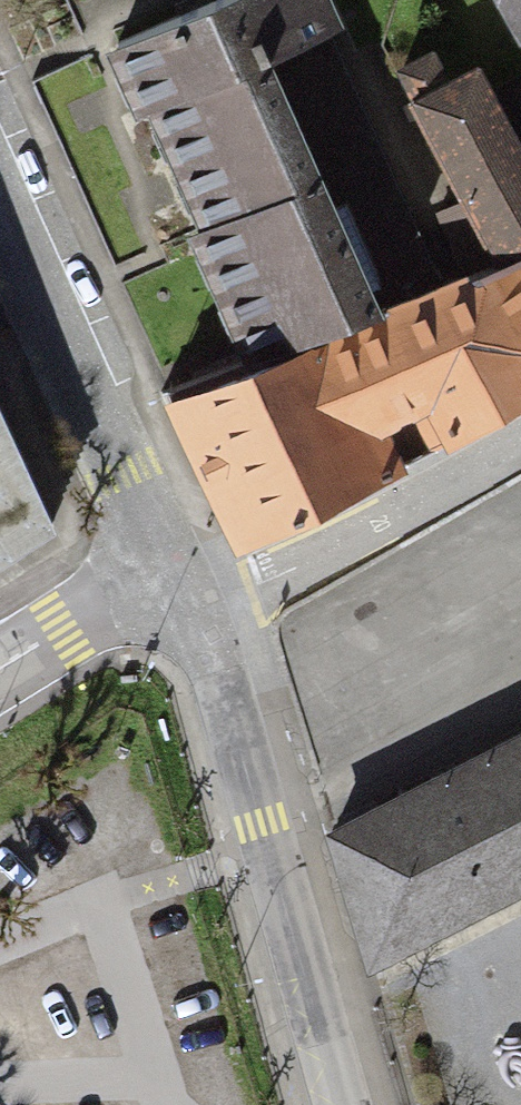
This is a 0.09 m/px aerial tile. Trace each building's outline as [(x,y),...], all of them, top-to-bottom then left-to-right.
[(438,291),(322,30),(330,26),(319,0),(213,0),(118,42),(200,228),(254,352),(259,351),(263,359),(438,291)] [(520,30),(520,29),(520,0),(504,0),(520,30)] [(505,265),(520,262),(520,75),(492,90),(479,66),(447,82),(431,53),(402,69),(417,98),(505,265)] [(241,544),(360,492),(366,486),(399,469),(358,384),(410,358),(455,442),(520,401),(520,262),(505,265),(438,291),(263,359),(171,395),(175,402),(241,544)] [(53,521),(0,406),(0,556),(53,521)] [(333,832),(372,958),(520,885),(520,734),(333,832)]
